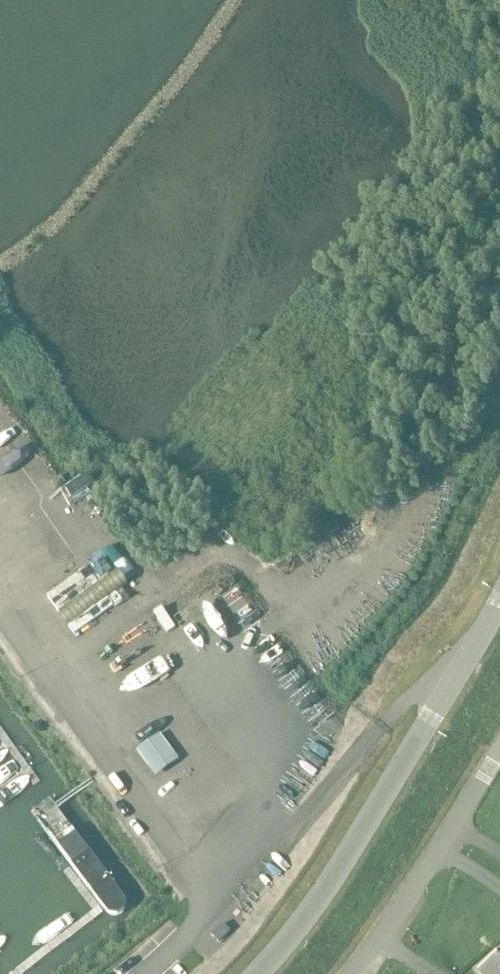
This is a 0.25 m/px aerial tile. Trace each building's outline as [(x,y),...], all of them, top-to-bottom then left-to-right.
[(136,752),(153,775),(175,758),(159,735),(136,752)] [(52,799),(32,814),(108,915),(109,916),(111,917),(113,918),(118,918),(120,917),(123,915),(125,913),(126,910),(127,908),(127,905),(126,902),(60,809),(93,785),(90,781),(57,806),(52,799)] [(223,924),(211,935),(218,943),(230,932),(223,924)] [(480,972),(482,973),(499,973),(499,956),(480,972)]
